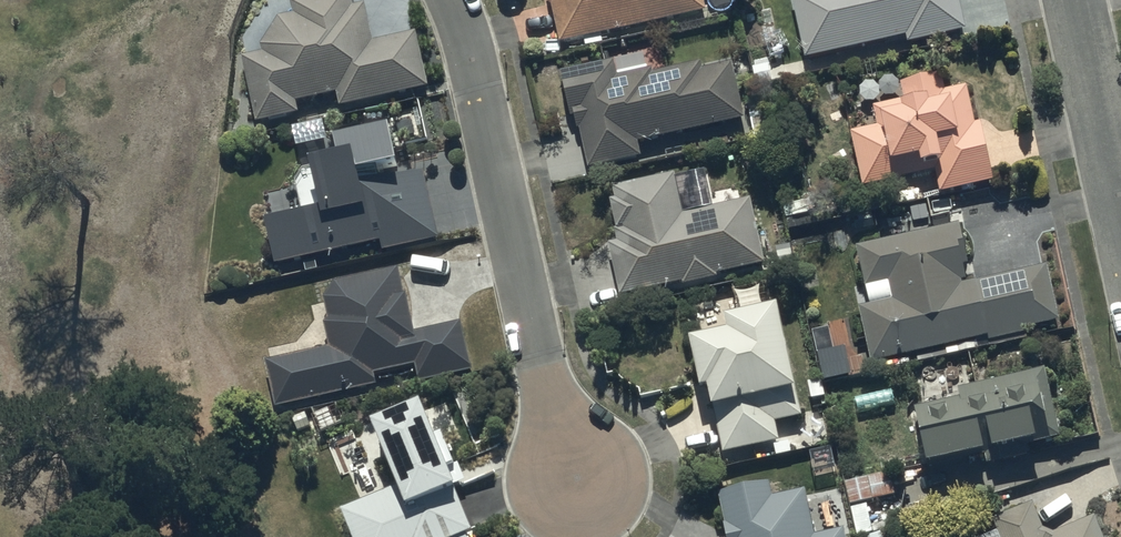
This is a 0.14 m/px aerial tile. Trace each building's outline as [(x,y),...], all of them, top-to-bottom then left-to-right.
[(237,59),(253,124),(295,114),(292,104),(334,94),(337,108),(424,86),(411,34),(368,45),(358,6),(349,8),(347,0),(306,0),(288,4),(290,15),(274,19),(255,45),(256,54),(237,59)] [(553,41),(702,12),(700,0),(542,0),(550,41),(553,41)] [(803,60),(902,36),(904,44),(961,31),(954,0),(788,0),(803,60)] [(611,63),(558,74),(568,122),(573,121),(584,170),(638,159),(635,143),(741,120),(727,56),(614,80),(611,63)] [(846,132),(858,188),(931,172),(936,196),(989,184),(975,124),(970,125),(962,85),(943,89),(940,76),(897,85),(900,101),(870,108),(874,126),(846,132)] [(394,170),(385,131),(329,142),(334,163),(307,169),(308,174),(293,177),(300,216),(264,223),(273,265),(279,264),(379,243),(381,253),(440,241),(425,172),(354,186),(353,179),(394,170)] [(618,299),(678,284),(679,288),(712,279),(712,277),(762,264),(757,249),(745,199),(680,215),(670,173),(610,187),(613,201),(605,203),(615,245),(605,247),(618,299)] [(955,226),(852,249),(864,306),(856,308),(868,364),(1055,323),(1043,269),(968,285),(955,226)] [(264,364),(273,410),(373,390),(371,377),(410,369),(413,385),(469,374),(459,324),(408,334),(396,271),(330,285),(319,300),(321,317),(326,352),(264,364)] [(700,391),(705,412),(710,412),(719,456),(760,447),(762,458),(804,449),(798,422),(791,386),(786,387),(773,326),(769,310),(719,321),(722,336),(680,345),(690,393),(700,391)] [(958,399),(914,409),(913,438),(921,472),(1059,439),(1043,370),(956,391),(958,399)] [(462,535),(467,533),(440,471),(448,468),(433,434),(428,436),(417,411),(415,404),(362,427),(389,488),(336,511),(347,536),(464,536),(462,535)] [(892,471),(841,483),(847,507),(898,495),(892,471)] [(841,530),(813,536),(803,492),(775,498),(770,499),(766,481),(711,493),(721,536),(843,536),(841,530)] [(1091,518),(1047,535),(1034,502),(989,520),(996,536),(1099,536),(1091,518)]
